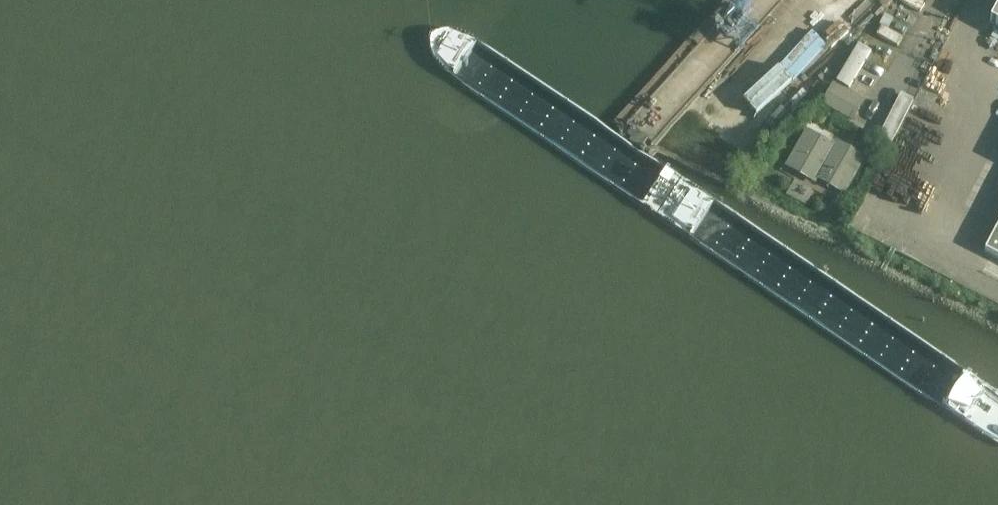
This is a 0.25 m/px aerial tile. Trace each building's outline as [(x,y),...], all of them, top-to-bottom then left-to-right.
[(833,84),(821,105),(853,123),(865,102),(833,84)] [(833,145),(805,129),(784,167),(815,185),(818,181),(845,196),(866,158),(835,141),(833,145)] [(985,251),(997,258),(997,226),(985,251)]
